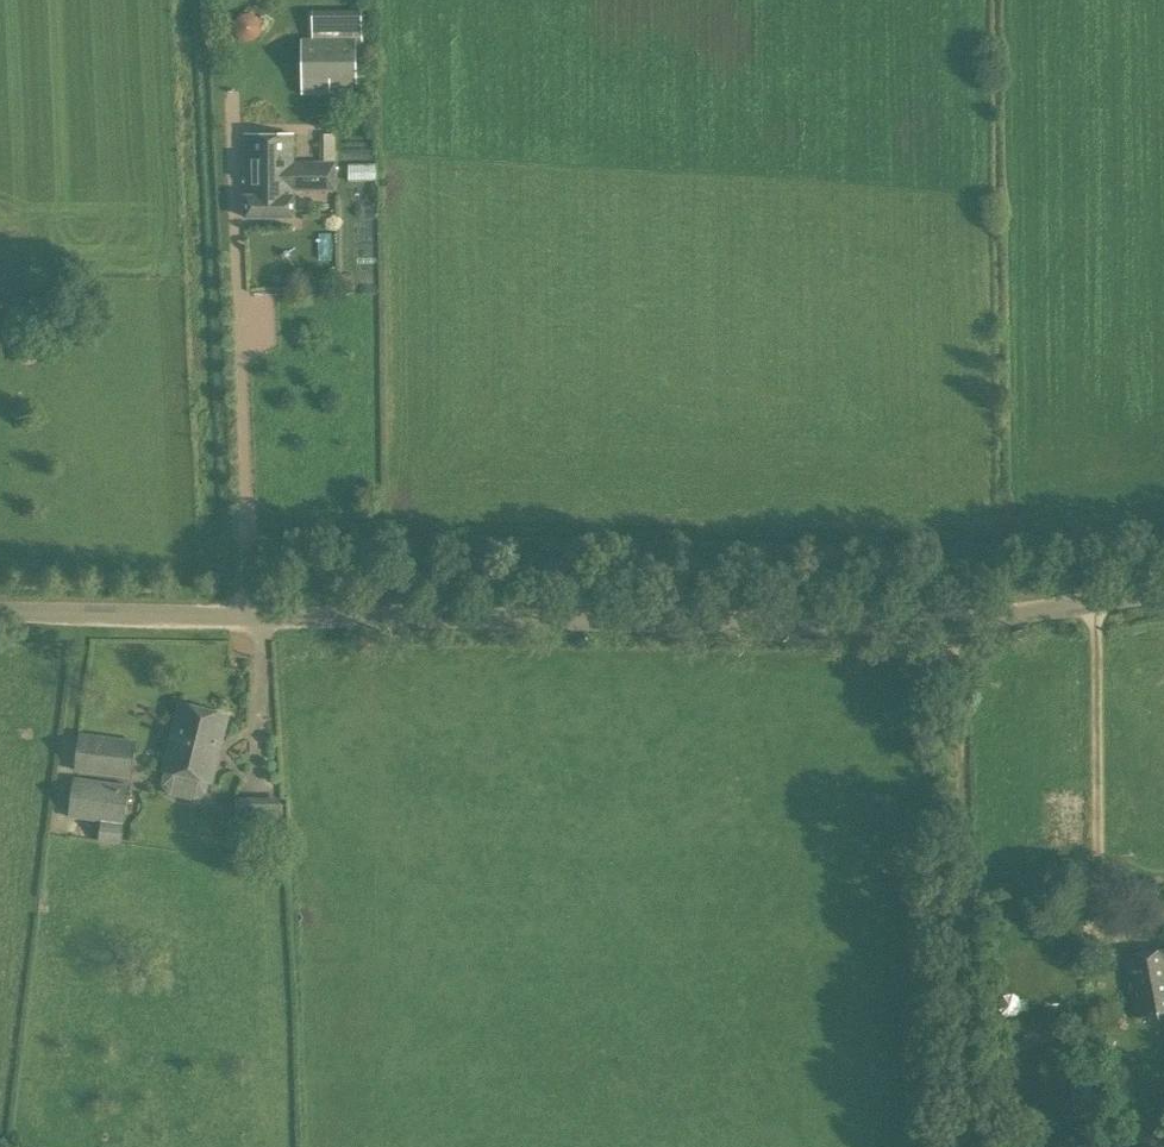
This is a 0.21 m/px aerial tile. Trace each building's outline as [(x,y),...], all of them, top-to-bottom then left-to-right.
[(236,15),(241,40),(263,36),(259,11),(236,15)] [(312,12),(313,38),(356,38),(361,38),(361,11),(312,12)] [(356,84),(356,38),(313,38),(302,38),(302,85),(356,84)] [(293,161),(293,135),(245,135),(245,218),(294,218),(294,190),(336,190),(336,135),(323,135),(324,161),(293,161)] [(349,180),(377,179),(376,161),(348,163),(349,180)] [(163,770),(213,783),(230,715),(180,702),(163,770)] [(81,735),(76,773),(132,781),(137,743),(81,735)] [(99,840),(123,843),(131,784),(75,776),(70,816),(100,821),(99,840)] [(238,835),(283,835),(283,800),(238,800),(238,835)] [(1137,1017),(1163,1012),(1163,948),(1126,955),(1137,1017)]
